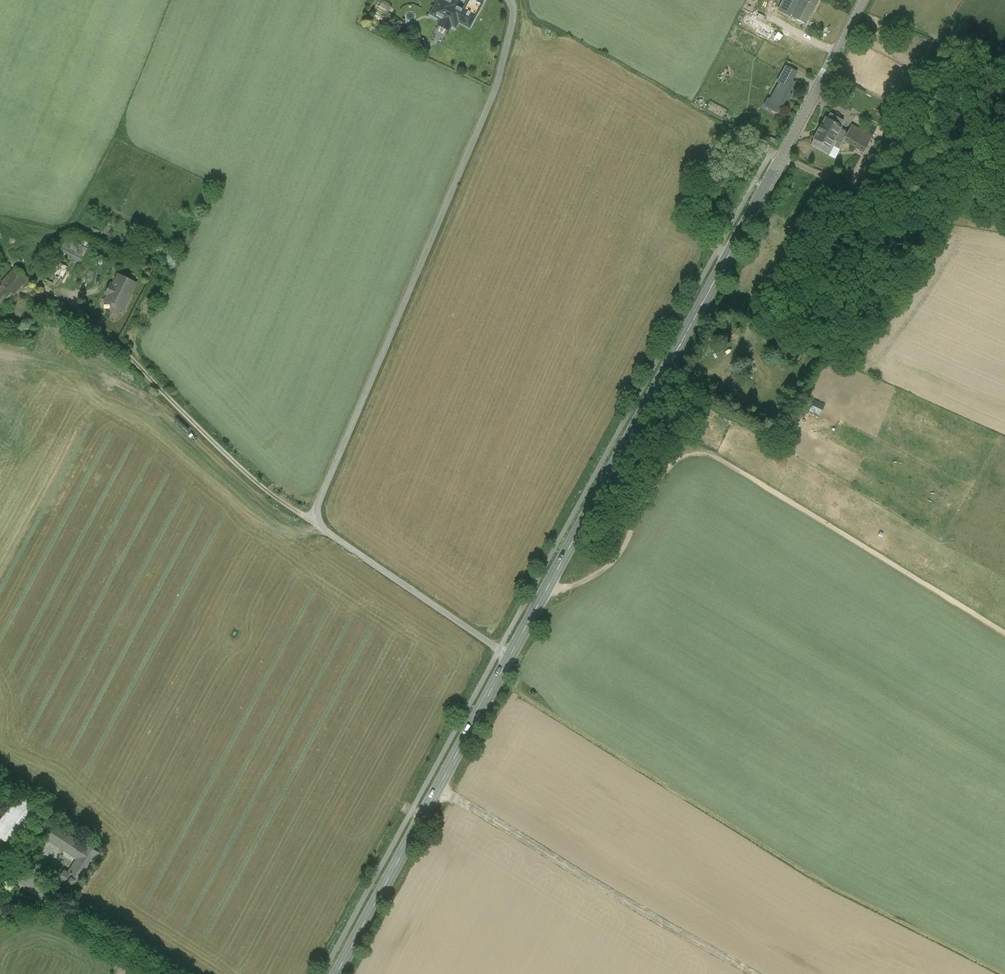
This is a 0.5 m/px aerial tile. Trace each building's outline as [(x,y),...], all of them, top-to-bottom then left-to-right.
[(819,0),(799,0),(791,17),(805,24),(813,10),(814,10),(819,0)] [(390,7),(381,2),(375,12),(385,17),(390,7)] [(748,17),(745,26),(771,36),(775,27),(748,17)] [(789,93),(795,82),(792,81),(797,72),(785,66),(777,82),(779,83),(769,100),(767,99),(764,106),(778,113),(786,99),(788,100),(789,100),(791,95),(789,93)] [(813,138),(814,139),(810,144),(829,155),(835,158),(840,150),(839,149),(843,141),(863,153),(873,136),(852,124),(848,132),(841,128),(842,127),(841,126),(844,120),(830,113),(827,118),(825,117),(813,138)] [(84,250),(64,240),(58,252),(70,258),(69,260),(77,264),(84,250)] [(55,268),(50,266),(43,281),(51,285),(54,278),(60,281),(66,268),(57,264),(55,268)] [(1,282),(3,284),(0,287),(0,304),(11,292),(14,294),(28,278),(15,267),(1,282)] [(118,276),(113,286),(110,285),(107,291),(110,293),(105,302),(122,310),(135,284),(118,276)] [(23,305),(32,313),(41,302),(33,295),(23,305)] [(793,352),(784,348),(780,355),(789,359),(793,352)] [(0,825),(0,834),(15,845),(39,813),(20,799),(0,825)] [(86,847),(85,847),(61,831),(53,843),(64,850),(66,848),(79,857),(69,873),(70,873),(69,874),(65,872),(60,879),(64,882),(63,883),(73,889),(80,880),(97,854),(86,847)]
